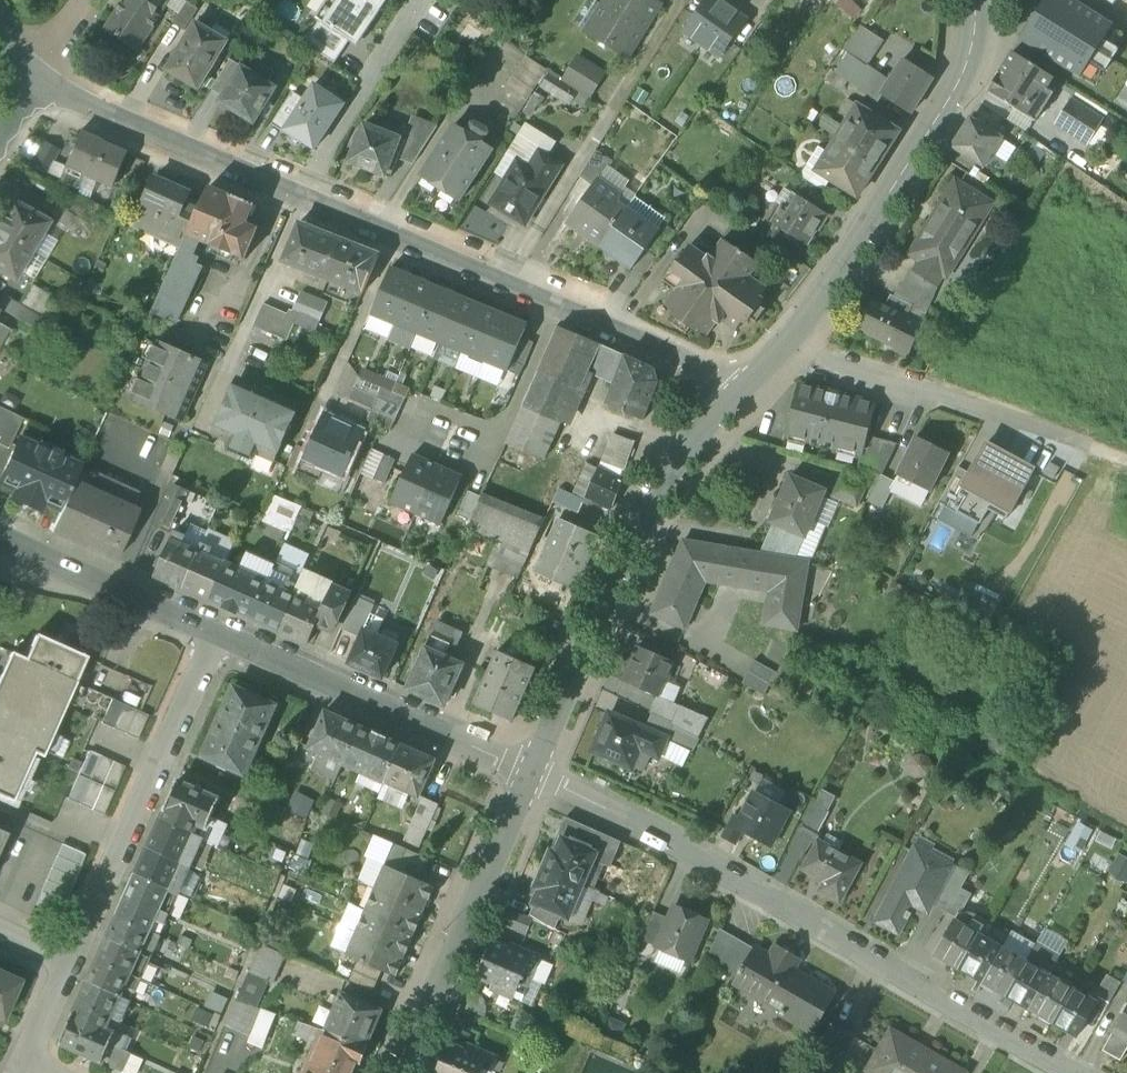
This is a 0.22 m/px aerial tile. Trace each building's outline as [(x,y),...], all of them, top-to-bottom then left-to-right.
[(167,6),(157,0),(135,0),(134,2),(132,0),(123,0),(103,31),(136,53),(167,6)] [(384,5),(377,0),(327,0),(314,19),(319,21),(349,42),(357,47),(384,5)] [(586,32),(603,5),(594,0),(588,0),(573,24),(586,32)] [(603,5),(644,31),(661,5),(653,0),(606,0),(603,5)] [(702,44),(728,8),(717,0),(708,0),(685,32),(702,44)] [(854,18),(862,8),(851,0),(840,0),(836,4),(854,18)] [(1090,63),(1104,41),(1113,25),(1072,0),(1045,0),(1020,40),(1080,78),(1090,63)] [(1112,8),(1126,18),(1126,0),(1118,0),(1112,8)] [(173,24),(185,31),(199,9),(188,2),(173,24)] [(644,31),(603,5),(586,32),(599,40),(599,45),(605,49),(609,46),(628,58),(644,31)] [(728,8),(702,44),(719,56),(745,20),(728,8)] [(319,21),(304,44),(335,64),(349,42),(319,21)] [(168,70),(201,89),(228,41),(195,22),(168,70)] [(863,64),(866,66),(882,41),(860,27),(843,51),(849,55),(863,65),(863,64)] [(1118,50),(1104,41),(1090,63),(1105,73),(1118,50)] [(987,92),(1034,122),(1051,94),(1045,90),(1053,77),(1012,52),(987,92)] [(836,73),(849,83),(857,72),(858,72),(863,65),(849,55),(836,73)] [(505,87),(527,101),(547,70),(526,56),(505,87)] [(563,81),(590,97),(604,74),(577,58),(563,81)] [(211,89),(223,97),(242,67),(231,60),(211,89)] [(882,96),(910,114),(933,79),(903,60),(883,90),(880,95),(882,96)] [(237,113),(254,124),(260,113),(262,114),(271,100),(269,99),(276,88),(267,83),(274,73),(261,65),(254,75),(242,67),(223,97),(220,102),(221,104),(223,109),(231,114),(237,113)] [(823,79),(847,96),(854,86),(849,83),(836,73),(830,69),(823,79)] [(883,90),(858,72),(857,72),(849,83),(854,86),(877,102),(882,96),(880,95),(883,90)] [(344,104),(315,84),(304,100),(283,132),(300,143),(302,141),(315,149),(344,104)] [(271,124),(283,132),(304,100),(293,92),(271,124)] [(1056,123),(1089,144),(1104,120),(1070,99),(1056,123)] [(849,127),(840,141),(878,165),(898,133),(885,124),(886,123),(873,114),(872,115),(857,105),(845,125),(849,127)] [(412,117),(408,127),(431,136),(438,127),(412,117)] [(953,146),(984,166),(1005,133),(998,129),(995,134),(985,127),(971,118),(953,146)] [(988,122),(985,127),(995,134),(998,129),(988,122)] [(440,197),(452,205),(455,199),(459,202),(493,149),(482,142),(485,139),(488,134),(488,131),(476,123),(472,124),(469,129),(470,129),(467,133),(455,125),(421,177),(424,179),(421,185),(433,193),(436,187),(443,192),(440,197)] [(380,124),(378,130),(403,140),(405,134),(380,124)] [(385,176),(390,178),(398,158),(405,141),(403,140),(378,130),(364,125),(349,162),(385,176)] [(845,125),(836,138),(840,141),(849,127),(845,125)] [(398,158),(414,163),(431,136),(408,127),(405,134),(403,140),(405,141),(398,158)] [(77,136),(64,167),(87,176),(113,187),(127,153),(93,139),(92,143),(77,136)] [(836,138),(828,152),(831,154),(840,141),(836,138)] [(509,158),(517,162),(529,169),(539,153),(519,141),(509,158)] [(858,196),(878,165),(840,141),(831,154),(828,152),(827,152),(815,171),(830,180),(830,181),(843,190),(845,188),(858,196)] [(33,166),(45,173),(57,150),(45,143),(33,166)] [(809,182),(824,191),(830,180),(815,171),(827,152),(819,147),(808,164),(807,165),(800,176),(809,182)] [(580,176),(595,186),(598,181),(599,182),(613,163),(596,151),(580,176)] [(561,166),(539,153),(529,169),(517,162),(492,204),(527,224),(561,166)] [(81,189),(87,176),(64,167),(59,180),(81,189)] [(166,242),(181,248),(200,207),(187,201),(190,194),(188,193),(187,196),(180,193),(180,192),(174,189),(175,187),(154,178),(142,206),(135,221),(168,236),(166,242)] [(571,225),(601,246),(627,209),(618,203),(619,195),(599,182),(598,181),(595,186),(570,220),(571,225)] [(911,255),(922,262),(941,275),(946,277),(991,205),(957,183),(911,255)] [(209,187),(200,207),(181,248),(152,313),(153,313),(176,323),(201,266),(190,261),(199,240),(245,260),(259,229),(247,223),(250,215),(254,217),(258,207),(230,195),(230,196),(209,187)] [(187,196),(188,193),(175,187),(174,189),(180,192),(180,193),(187,196)] [(773,223),(807,244),(815,230),(817,231),(827,214),(799,197),(791,210),(784,206),(773,223)] [(0,220),(0,234),(31,252),(48,222),(11,201),(0,220)] [(473,204),(462,225),(500,244),(510,222),(473,204)] [(63,221),(84,233),(92,217),(71,206),(63,221)] [(601,246),(634,269),(647,251),(660,233),(659,232),(627,209),(601,246)] [(282,263),(362,294),(379,255),(299,223),(282,263)] [(31,252),(0,234),(0,272),(14,281),(31,252)] [(699,330),(707,336),(717,322),(723,321),(737,331),(743,322),(746,325),(764,300),(760,298),(767,289),(747,275),(750,269),(747,267),(752,259),(739,249),(738,250),(723,240),(709,259),(690,245),(679,260),(678,260),(669,273),(676,279),(674,282),(679,286),(665,306),(674,312),(671,316),(696,333),(699,330)] [(934,286),(941,275),(922,262),(914,273),(934,286)] [(371,315),(394,324),(414,278),(391,268),(371,315)] [(910,271),(904,285),(931,298),(936,287),(934,286),(914,273),(910,271)] [(394,324),(417,334),(436,287),(414,278),(394,324)] [(30,284),(18,304),(39,316),(51,296),(30,284)] [(925,311),(931,298),(904,285),(901,284),(895,297),(913,306),(924,311),(925,311)] [(417,334),(439,343),(459,296),(436,287),(417,334)] [(39,316),(18,304),(3,295),(0,300),(0,309),(32,328),(39,316)] [(300,295),(293,314),(319,325),(327,306),(300,295)] [(909,316),(913,306),(895,297),(891,295),(886,305),(909,316)] [(439,343),(462,352),(481,306),(459,296),(439,343)] [(859,329),(894,346),(909,316),(886,305),(874,299),(859,329)] [(287,330),(293,314),(264,303),(257,319),(255,323),(285,335),(287,330)] [(462,352),(484,362),(504,315),(481,306),(462,352)] [(909,316),(919,321),(924,311),(913,306),(909,316)] [(527,325),(504,315),(484,362),(507,371),(511,362),(521,338),(527,325)] [(919,321),(909,316),(894,346),(893,349),(903,354),(919,321)] [(505,443),(542,460),(561,422),(576,388),(579,389),(587,373),(600,345),(559,328),(522,406),(505,443)] [(511,362),(523,367),(534,343),(521,338),(511,362)] [(131,399),(182,421),(207,364),(156,342),(131,399)] [(606,405),(643,421),(658,383),(654,370),(600,345),(587,373),(614,385),(606,405)] [(367,421),(390,431),(405,398),(359,377),(349,399),(372,410),(367,421)] [(254,458),(255,454),(242,448),(255,418),(253,410),(262,389),(237,378),(212,435),(230,443),(228,447),(254,458)] [(861,455),(863,455),(867,436),(875,405),(798,386),(785,435),(861,455)] [(298,405),(262,389),(253,410),(255,418),(242,448),(255,454),(273,462),(298,405)] [(8,450),(22,419),(0,408),(0,446),(8,450)] [(297,473),(317,482),(324,468),(345,477),(363,435),(362,434),(361,436),(342,428),(343,425),(341,424),(340,426),(325,420),(326,417),(322,415),(297,473)] [(613,434),(600,469),(621,479),(635,442),(613,434)] [(858,468),(883,474),(897,444),(867,436),(863,455),(861,455),(858,468)] [(897,476),(898,477),(895,483),(891,492),(921,507),(929,492),(948,454),(915,438),(897,476)] [(39,512),(43,504),(60,512),(80,467),(18,439),(0,481),(0,485),(15,492),(11,500),(39,512)] [(160,471),(172,476),(185,448),(173,443),(160,471)] [(1033,469),(986,444),(970,474),(963,486),(1010,512),(1033,469)] [(372,479),(384,484),(395,460),(383,455),(372,479)] [(391,502),(416,513),(437,467),(412,456),(391,502)] [(586,497),(599,469),(588,463),(572,495),(584,501),(586,497)] [(51,532),(116,561),(137,514),(129,510),(137,493),(80,467),(60,512),(51,532)] [(461,478),(437,467),(416,513),(441,524),(461,478)] [(963,486),(970,474),(958,467),(939,502),(956,512),(964,498),(958,494),(963,486)] [(591,501),(611,510),(622,480),(621,479),(600,469),(599,469),(586,497),(584,501),(583,503),(589,506),(591,501)] [(832,497),(857,508),(863,493),(868,496),(871,488),(866,486),(868,483),(842,472),(832,497)] [(770,522),(774,524),(804,537),(806,538),(825,491),(790,476),(770,522)] [(868,502),(882,509),(891,492),(895,483),(882,476),(868,502)] [(172,485),(169,494),(182,500),(186,491),(172,485)] [(1010,512),(963,486),(958,494),(964,498),(956,512),(980,525),(988,510),(1006,520),(1010,512)] [(552,502),(578,514),(583,503),(584,501),(572,495),(559,488),(552,502)] [(457,516),(469,521),(480,497),(468,492),(457,516)] [(763,492),(753,516),(764,521),(775,497),(763,492)] [(498,541),(529,554),(545,519),(482,493),(467,529),(498,541)] [(154,526),(168,532),(182,500),(169,494),(154,526)] [(274,495),(264,523),(291,533),(301,504),(274,495)] [(310,525),(314,510),(302,506),(297,521),(310,525)] [(535,573),(575,590),(598,537),(558,519),(535,573)] [(794,560),(804,537),(774,524),(762,554),(683,541),(652,614),(684,628),(705,582),(769,592),(801,598),(807,563),(794,560)] [(154,578),(183,590),(198,554),(180,546),(184,538),(173,533),(154,578)] [(487,566),(518,579),(529,554),(498,541),(487,566)] [(201,547),(198,554),(183,590),(210,602),(226,566),(208,558),(211,551),(201,547)] [(227,564),(226,566),(210,602),(224,608),(251,620),(267,584),(268,582),(253,576),(251,580),(242,576),(243,572),(227,564)] [(268,582),(267,584),(284,592),(287,584),(290,585),(295,574),(276,565),(268,582)] [(437,624),(458,633),(482,581),(461,572),(437,624)] [(298,589),(290,585),(287,584),(284,592),(267,584),(251,620),(278,632),(295,596),(298,589)] [(319,620),(334,627),(348,594),(333,588),(327,601),(319,620)] [(796,630),(801,598),(769,592),(764,625),(796,630)] [(355,597),(348,594),(334,627),(341,630),(355,597)] [(312,604),(295,596),(278,632),(308,645),(319,620),(327,601),(316,596),(312,604)] [(341,630),(361,638),(364,630),(371,614),(374,606),(355,597),(341,630)] [(364,630),(377,635),(384,620),(371,614),(364,630)] [(408,690),(444,706),(451,691),(453,691),(458,679),(457,678),(463,665),(445,657),(449,647),(454,649),(461,634),(458,633),(437,624),(408,690)] [(349,664),(382,678),(397,645),(377,635),(364,630),(361,638),(349,664)] [(36,635),(25,659),(24,660),(76,683),(87,658),(36,635)] [(656,697),(657,697),(664,682),(666,683),(675,663),(638,647),(623,683),(656,697)] [(496,711),(516,715),(536,668),(498,651),(474,705),(495,714),(496,711)] [(76,683),(24,660),(25,659),(11,653),(10,655),(21,660),(11,682),(0,678),(0,796),(13,802),(34,753),(42,757),(76,683)] [(10,655),(0,678),(11,682),(21,660),(10,655)] [(741,683),(764,696),(776,673),(754,661),(741,683)] [(773,683),(784,689),(795,671),(783,664),(773,683)] [(229,768),(245,776),(254,756),(251,754),(265,725),(267,726),(276,706),(259,698),(260,697),(248,691),(248,693),(232,686),(201,756),(217,764),(217,765),(228,770),(229,768)] [(648,714),(650,715),(670,724),(669,725),(696,739),(705,721),(657,697),(656,697),(648,714)] [(113,729),(124,705),(111,699),(101,723),(113,729)] [(125,734),(136,710),(124,705),(113,729),(125,734)] [(137,740),(148,715),(136,710),(125,734),(137,740)] [(308,748),(343,764),(359,727),(324,711),(308,748)] [(513,722),(516,715),(496,711),(495,714),(513,722)] [(631,766),(641,770),(648,754),(656,758),(665,739),(665,738),(644,729),(608,714),(592,752),(630,769),(631,766)] [(690,752),(696,739),(669,725),(670,724),(650,715),(644,729),(665,738),(665,739),(690,752)] [(400,745),(359,727),(343,764),(342,766),(383,784),(384,782),(400,745)] [(435,760),(400,745),(384,782),(418,797),(435,760)] [(90,781),(100,756),(89,751),(78,776),(90,781)] [(102,786),(113,762),(100,756),(90,781),(102,786)] [(113,762),(102,786),(114,792),(125,767),(113,762)] [(79,805),(90,781),(78,776),(67,800),(79,805)] [(90,781),(79,805),(91,811),(102,786),(90,781)] [(178,781),(169,800),(213,818),(221,800),(178,781)] [(102,786),(91,811),(104,816),(114,792),(102,786)] [(741,831),(769,846),(788,811),(770,801),(768,805),(751,796),(738,821),(744,824),(741,831)] [(406,843),(419,848),(437,805),(423,799),(406,843)] [(169,800),(159,821),(203,841),(213,818),(169,800)] [(803,828),(815,834),(826,813),(814,807),(803,828)] [(720,841),(732,847),(741,831),(744,824),(738,821),(732,817),(720,841)] [(565,818),(551,850),(555,852),(570,820),(565,818)] [(550,850),(542,869),(583,886),(594,861),(605,865),(610,868),(621,842),(570,820),(555,852),(551,850),(550,850)] [(159,821),(148,848),(191,867),(203,841),(159,821)] [(1072,827),(1059,850),(1074,859),(1088,837),(1072,827)] [(821,891),(840,902),(852,879),(845,875),(853,860),(818,842),(803,870),(826,882),(821,891)] [(62,844),(57,857),(81,867),(86,855),(62,844)] [(386,865),(397,870),(401,861),(406,850),(395,845),(386,865)] [(148,848),(136,874),(179,894),(191,867),(148,848)] [(406,850),(401,861),(426,871),(431,860),(406,850)] [(1126,881),(1126,879),(1126,857),(1119,853),(1108,872),(1126,881)] [(875,922),(898,934),(906,919),(909,920),(912,913),(911,913),(914,907),(928,914),(933,905),(945,884),(959,891),(960,889),(968,875),(953,866),(949,874),(913,854),(875,922)] [(57,857),(51,869),(75,879),(81,867),(57,857)] [(845,875),(852,879),(860,864),(853,860),(845,875)] [(422,881),(426,871),(401,861),(397,870),(422,881)] [(594,891),(605,865),(594,861),(583,886),(594,891)] [(386,865),(376,889),(425,910),(429,900),(431,900),(436,889),(434,888),(435,886),(422,881),(397,870),(386,865)] [(51,869),(46,881),(70,892),(75,879),(51,869)] [(568,919),(583,886),(542,869),(534,887),(539,889),(533,904),(534,904),(543,908),(542,910),(559,917),(560,915),(568,919)] [(136,874),(126,896),(169,915),(179,894),(136,874)] [(46,881),(40,893),(64,904),(70,892),(46,881)] [(946,913),(947,911),(959,891),(945,884),(933,905),(946,913)] [(376,889),(366,911),(415,932),(416,931),(417,932),(422,921),(421,920),(425,910),(376,889)] [(960,889),(959,891),(947,911),(957,917),(959,914),(961,915),(972,896),(960,889)] [(59,916),(64,904),(40,893),(35,906),(59,916)] [(126,896),(116,917),(146,931),(160,937),(169,915),(126,896)] [(543,908),(534,904),(528,918),(532,920),(554,930),(559,917),(542,910),(543,908)] [(656,948),(689,962),(707,921),(674,907),(669,919),(656,948)] [(366,911),(356,934),(405,955),(406,953),(408,953),(413,942),(411,942),(415,932),(366,911)] [(504,924),(527,933),(532,920),(528,918),(510,911),(504,924)] [(640,940),(656,948),(669,919),(653,912),(640,940)] [(935,954),(959,968),(978,935),(986,922),(970,913),(967,918),(961,915),(959,914),(957,917),(954,922),(935,954)] [(116,917),(107,939),(150,958),(154,949),(140,943),(146,931),(116,917)] [(708,957),(719,964),(734,938),(719,930),(708,957)] [(401,964),(405,955),(356,934),(347,956),(359,961),(383,971),(396,977),(396,975),(398,976),(403,965),(401,964)] [(959,968),(983,982),(1002,949),(978,935),(959,968)] [(719,964),(733,972),(748,947),(734,938),(719,964)] [(107,939),(97,961),(126,974),(132,962),(145,968),(150,958),(107,939)] [(492,942),(484,960),(523,976),(527,967),(535,970),(541,958),(516,947),(516,948),(509,945),(508,949),(492,942)] [(1036,944),(1025,962),(1049,976),(1059,957),(1036,944)] [(247,973),(271,983),(283,955),(259,945),(247,973)] [(735,984),(785,1013),(787,1013),(807,979),(792,970),(799,960),(776,946),(769,957),(755,949),(754,950),(739,976),(735,984)] [(754,950),(748,947),(733,972),(739,976),(754,950)] [(983,982),(1006,995),(1025,962),(1002,949),(983,982)] [(519,986),(523,976),(484,960),(477,978),(492,984),(490,989),(522,1002),(527,989),(519,986)] [(97,961),(88,982),(131,1002),(135,992),(121,986),(126,974),(97,961)] [(359,961),(354,972),(378,982),(383,971),(359,961)] [(1006,995),(1030,1009),(1049,976),(1025,962),(1006,995)] [(527,967),(523,976),(531,980),(535,970),(527,967)] [(373,993),(378,982),(354,972),(349,983),(373,993)] [(0,973),(0,1020),(3,1021),(20,981),(0,973)] [(1098,997),(1109,1003),(1121,982),(1111,975),(1098,997)] [(527,989),(531,980),(523,976),(519,986),(527,989)] [(1030,1009),(1053,1022),(1072,989),(1049,976),(1030,1009)] [(833,994),(807,979),(787,1013),(785,1013),(783,1016),(811,1033),(821,1016),(819,1015),(830,995),(832,996),(833,994)] [(88,982),(78,1004),(107,1017),(113,1004),(126,1010),(131,1002),(88,982)] [(1007,1012),(1013,1003),(981,982),(975,991),(1007,1012)] [(1096,1003),(1072,989),(1053,1022),(1077,1036),(1096,1003)] [(206,1004),(222,1010),(227,997),(211,991),(206,1004)] [(343,994),(326,1032),(368,1045),(383,1012),(343,994)] [(225,1026),(252,1038),(263,1011),(235,1002),(225,1026)] [(78,1004),(68,1025),(110,1044),(111,1044),(115,1035),(102,1029),(107,1017),(78,1004)] [(1102,1051),(1120,1061),(1126,1050),(1126,1008),(1102,1051)] [(263,1011),(252,1038),(267,1044),(279,1016),(263,1011)] [(822,1047),(846,1058),(857,1034),(832,1024),(822,1047)] [(102,1063),(102,1062),(110,1044),(68,1025),(60,1044),(102,1063)] [(966,1070),(892,1028),(868,1069),(875,1072),(964,1072),(966,1070)] [(353,1062),(359,1065),(368,1045),(326,1032),(318,1048),(314,1046),(307,1059),(313,1062),(308,1072),(348,1072),(353,1062)] [(441,1061),(469,1072),(482,1072),(484,1068),(492,1072),(497,1059),(472,1048),(471,1053),(464,1050),(449,1043),(441,1061)] [(111,1044),(110,1044),(102,1062),(121,1071),(129,1053),(121,1049),(121,1048),(111,1044)] [(441,1061),(436,1072),(469,1072),(441,1061)]
